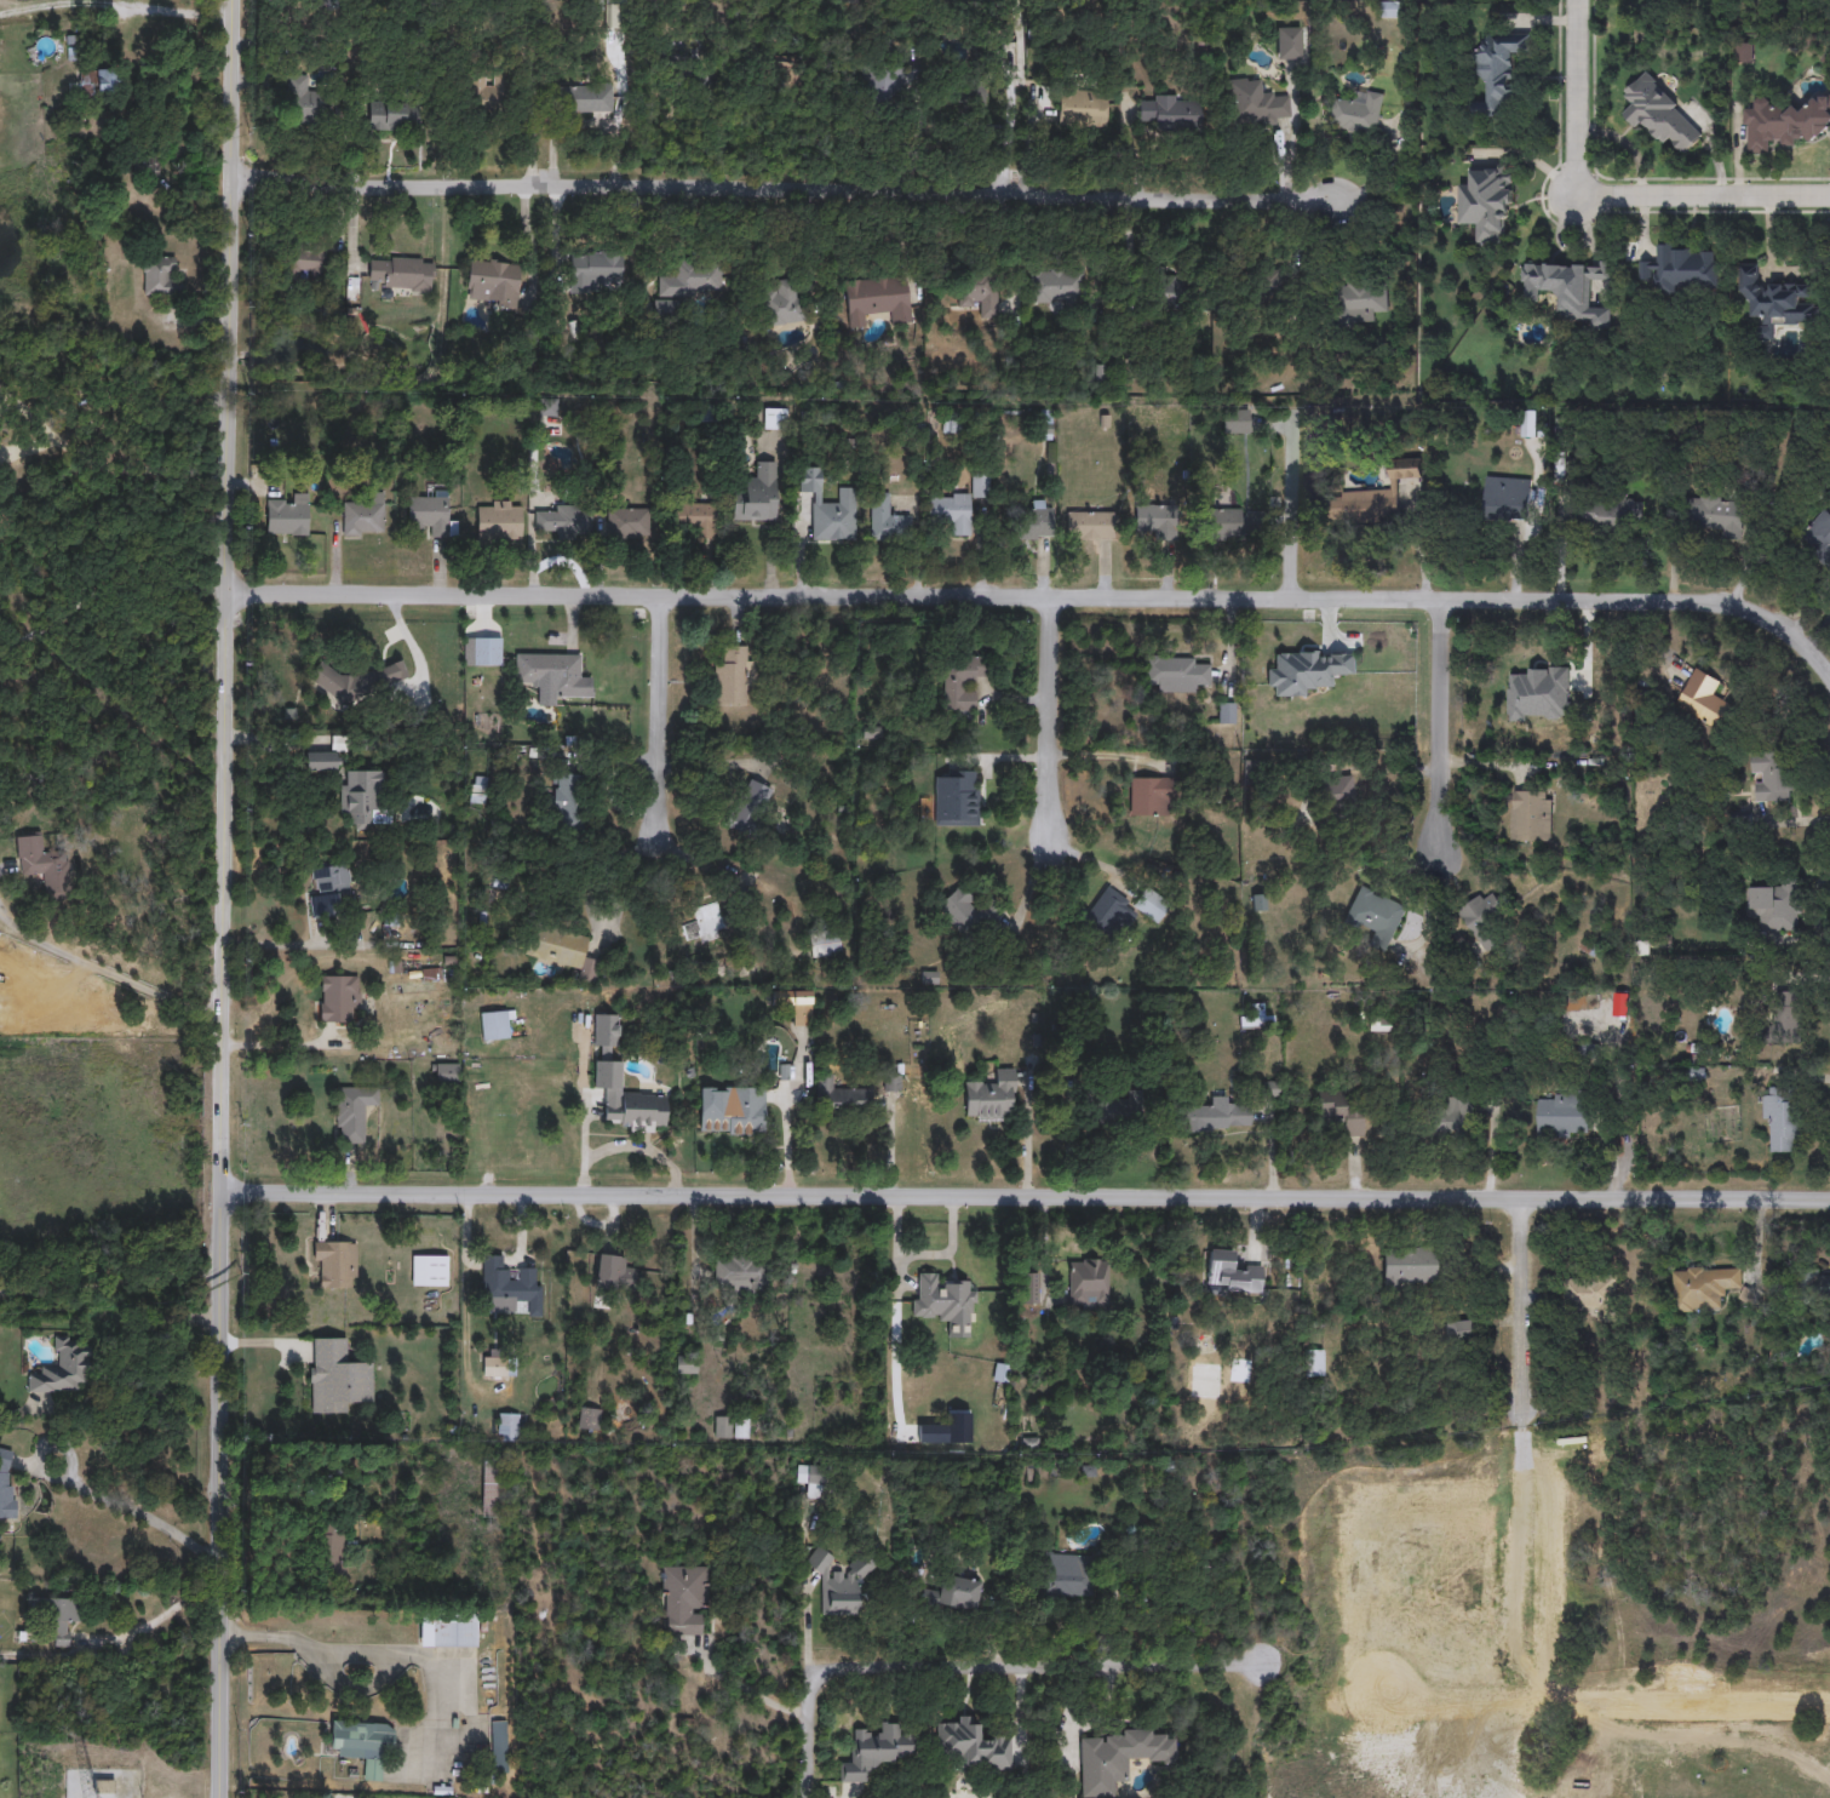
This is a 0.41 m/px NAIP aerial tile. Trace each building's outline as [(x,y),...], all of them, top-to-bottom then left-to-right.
[(1301,59),(1277,59),(1277,28),(1301,27),(1301,59)] [(1515,119),(1472,119),(1472,103),(1481,103),(1481,52),(1485,52),(1485,35),(1530,35),(1530,53),(1514,53),(1515,119)] [(1020,85),(994,85),(994,44),(1019,42),(1020,85)] [(98,96),(125,92),(120,65),(93,69),(98,96)] [(906,102),(866,102),(866,68),(906,68),(906,102)] [(1648,71),(1704,136),(1680,156),(1648,120),(1636,131),(1623,114),(1631,107),(1620,95),(1648,71)] [(467,111),(467,74),(511,75),(510,111),(467,111)] [(287,121),(287,75),(309,75),(309,92),(327,92),(327,121),(287,121)] [(1230,125),(1229,79),(1251,79),(1251,93),(1289,92),(1290,122),(1230,125)] [(610,113),(564,113),(564,87),(610,87),(610,113)] [(1107,87),(1107,121),(1060,121),(1060,87),(1107,87)] [(1377,134),(1335,128),(1338,99),(1356,102),(1358,92),(1382,95),(1377,134)] [(1140,97),(1203,97),(1203,131),(1155,131),(1155,124),(1140,124),(1140,97)] [(1808,97),(1829,97),(1829,142),(1796,141),(1796,148),(1782,148),(1782,142),(1769,142),(1769,154),(1745,154),(1746,109),(1755,109),(1755,104),(1808,105),(1808,97)] [(368,131),(368,102),(418,102),(418,131),(368,131)] [(142,177),(142,158),(159,158),(159,177),(142,177)] [(1510,167),(1509,245),(1475,245),(1475,228),(1458,228),(1458,184),(1472,184),(1472,167),(1510,167)] [(1691,246),(1691,254),(1717,254),(1717,294),(1653,294),(1653,282),(1640,282),(1640,260),(1654,260),(1654,246),(1691,246)] [(285,280),(285,248),(322,248),(322,280),(285,280)] [(570,293),(570,253),(624,253),(624,281),(597,281),(597,293),(570,293)] [(431,291),(368,287),(369,256),(434,259),(431,291)] [(143,296),(143,257),(172,257),(172,281),(182,281),(182,296),(143,296)] [(517,308),(465,303),(470,259),(521,264),(517,308)] [(722,296),(659,296),(659,275),(675,275),(675,262),(722,262),(722,296)] [(1611,267),(1611,282),(1590,281),(1589,307),(1611,308),(1611,331),(1587,330),(1587,321),(1560,320),(1561,296),(1539,294),(1539,302),(1521,302),(1524,263),(1611,267)] [(1812,286),(1812,304),(1817,304),(1817,326),(1773,326),(1773,342),(1759,342),(1759,319),(1750,319),(1750,300),(1737,300),(1737,264),(1760,264),(1760,286),(1812,286)] [(1084,271),(1084,302),(1032,302),(1032,271),(1084,271)] [(1158,271),(1191,280),(1182,310),(1149,302),(1158,271)] [(845,280),(908,275),(913,322),(890,325),(889,313),(870,315),(871,327),(849,328),(845,280)] [(959,307),(959,276),(997,276),(998,319),(980,319),(980,307),(959,307)] [(803,323),(765,325),(763,282),(801,280),(803,323)] [(1386,313),(1372,313),(1372,327),(1335,327),(1335,284),(1386,284),(1386,313)] [(655,322),(655,300),(681,300),(681,322),(655,322)] [(763,429),(763,408),(787,408),(787,429),(763,429)] [(1250,434),(1223,434),(1223,410),(1250,410),(1250,434)] [(1039,435),(1039,417),(1051,417),(1051,435),(1039,435)] [(1421,479),(1396,480),(1398,522),(1329,525),(1327,494),(1389,492),(1388,460),(1421,459),(1421,479)] [(776,521),(733,521),(733,488),(744,488),(744,474),(755,474),(755,462),(776,462),(776,521)] [(856,539),(811,540),(811,493),(798,493),(798,468),(820,468),(821,502),(837,502),(837,488),(856,488),(856,539)] [(927,494),(971,496),(971,475),(987,475),(987,498),(970,498),(970,536),(950,536),(950,522),(927,522),(927,494)] [(1530,521),(1485,521),(1485,487),(1530,487),(1530,521)] [(384,492),(384,536),(343,536),(343,504),(369,504),(369,492),(384,492)] [(447,492),(448,522),(455,522),(455,537),(432,538),(431,526),(408,526),(408,493),(447,492)] [(870,539),(870,493),(890,493),(890,516),(911,516),(911,539),(870,539)] [(268,534),(268,494),(308,494),(308,534),(268,534)] [(1744,503),(1739,542),(1719,539),(1720,531),(1687,527),(1691,497),(1744,503)] [(1641,529),(1577,527),(1578,499),(1641,502),(1641,529)] [(1052,502),(1054,538),(1017,538),(1017,510),(1029,510),(1029,502),(1052,502)] [(521,503),(521,539),(477,539),(477,503),(521,503)] [(716,539),(694,539),(694,529),(675,529),(675,504),(716,504),(716,539)] [(557,539),(557,531),(537,531),(537,506),(591,506),(591,539),(557,539)] [(1243,537),(1201,537),(1201,509),(1243,509),(1243,537)] [(607,540),(607,510),(650,510),(650,540),(607,540)] [(1113,511),(1113,538),(1066,538),(1066,511),(1113,511)] [(1136,539),(1136,511),(1178,511),(1178,539),(1136,539)] [(1819,511),(1829,519),(1829,561),(1800,540),(1819,511)] [(501,665),(464,665),(464,637),(501,637),(501,665)] [(715,705),(715,647),(747,647),(748,705),(715,705)] [(552,697),(552,685),(515,685),(515,654),(584,654),(584,697),(552,697)] [(983,657),(983,681),(973,681),(973,714),(943,714),(943,657),(983,657)] [(1146,657),(1207,658),(1207,692),(1155,692),(1155,688),(1146,688),(1146,657)] [(1499,657),(1557,657),(1557,680),(1499,680),(1499,657)] [(380,687),(374,671),(402,659),(409,676),(380,687)] [(312,672),(332,663),(348,693),(328,703),(312,672)] [(1675,708),(1697,668),(1725,685),(1719,697),(1734,704),(1719,732),(1675,708)] [(340,752),(339,772),(306,772),(306,752),(340,752)] [(1751,774),(1751,755),(1790,755),(1790,803),(1755,803),(1755,774),(1751,774)] [(342,783),(355,783),(355,771),(384,771),(383,797),(373,797),(373,829),(352,829),(352,815),(340,815),(342,783)] [(980,828),(934,828),(934,771),(980,771),(980,828)] [(555,830),(553,775),(583,774),(585,829),(555,830)] [(767,786),(748,834),(727,825),(745,778),(767,786)] [(1130,815),(1130,778),(1169,778),(1169,815),(1130,815)] [(486,779),(486,803),(474,803),(474,779),(486,779)] [(1315,811),(1315,779),(1354,779),(1354,811),(1315,811)] [(1551,791),(1551,842),(1511,842),(1511,791),(1551,791)] [(42,835),(44,853),(64,852),(64,860),(69,860),(71,900),(46,903),(44,875),(19,876),(17,837),(42,835)] [(354,914),(311,917),(309,894),(315,894),(312,867),(349,864),(354,914)] [(936,909),(960,886),(980,907),(989,899),(1003,914),(970,944),(936,909)] [(1079,922),(1106,886),(1134,905),(1143,891),(1169,907),(1157,924),(1138,911),(1124,932),(1114,926),(1105,939),(1079,922)] [(1369,944),(1373,932),(1344,918),(1360,886),(1407,907),(1387,952),(1369,944)] [(1800,886),(1800,932),(1760,933),(1760,920),(1750,920),(1750,887),(1800,886)] [(1458,912),(1490,891),(1503,910),(1495,916),(1509,937),(1486,954),(1458,912)] [(682,924),(696,921),(695,912),(716,907),(722,932),(685,941),(682,924)] [(593,984),(578,980),(580,969),(528,957),(534,926),(589,938),(584,957),(598,961),(593,984)] [(841,956),(811,956),(810,935),(841,935),(841,956)] [(360,975),(360,1010),(351,1010),(351,1023),(321,1023),(321,975),(360,975)] [(1799,992),(1799,1036),(1773,1036),(1773,992),(1799,992)] [(770,996),(771,1010),(791,1009),(792,1032),(811,1031),(809,994),(770,996)] [(507,1010),(509,1038),(482,1041),(481,1013),(507,1010)] [(1371,1031),(1371,1019),(1389,1019),(1389,1031),(1371,1031)] [(458,1063),(458,1083),(436,1083),(436,1063),(458,1063)] [(1016,1069),(1016,1120),(965,1120),(964,1082),(991,1082),(991,1069),(1016,1069)] [(1692,1081),(1691,1072),(1702,1071),(1703,1080),(1692,1081)] [(816,1111),(815,1076),(833,1076),(833,1089),(871,1088),(871,1110),(816,1111)] [(344,1133),(335,1133),(335,1087),(378,1087),(378,1110),(366,1110),(366,1144),(344,1144),(344,1133)] [(1766,1155),(1766,1089),(1797,1089),(1797,1155),(1766,1155)] [(699,1094),(698,1134),(725,1135),(724,1139),(752,1139),(752,1134),(763,1134),(763,1090),(745,1090),(745,1104),(725,1104),(727,1095),(699,1094)] [(1143,1092),(1142,1124),(1095,1123),(1095,1098),(1125,1098),(1126,1090),(1143,1092)] [(1319,1093),(1361,1093),(1361,1136),(1343,1136),(1343,1124),(1320,1124),(1319,1093)] [(1537,1135),(1537,1096),(1585,1096),(1585,1135),(1537,1135)] [(666,1129),(604,1128),(604,1104),(619,1104),(619,1098),(666,1099),(666,1129)] [(1470,1136),(1434,1136),(1434,1099),(1470,1099),(1470,1136)] [(1182,1104),(1249,1104),(1249,1130),(1182,1132),(1182,1104)] [(357,1288),(315,1288),(315,1241),(357,1241),(357,1288)] [(1386,1248),(1438,1248),(1438,1285),(1386,1285),(1386,1248)] [(1262,1269),(1262,1294),(1207,1293),(1209,1252),(1233,1252),(1233,1267),(1262,1269)] [(448,1255),(448,1285),(412,1285),(412,1255),(448,1255)] [(543,1317),(528,1317),(528,1304),(515,1304),(515,1312),(493,1313),(493,1304),(482,1304),(482,1255),(505,1255),(506,1279),(520,1279),(520,1269),(535,1269),(535,1283),(543,1283),(543,1317)] [(626,1267),(633,1267),(632,1289),(596,1288),(597,1255),(626,1256),(626,1267)] [(713,1292),(713,1256),(763,1256),(763,1292),(713,1292)] [(1069,1260),(1108,1260),(1108,1309),(1069,1309),(1069,1260)] [(1674,1313),(1674,1270),(1742,1269),(1742,1294),(1720,1294),(1720,1312),(1674,1313)] [(937,1283),(976,1284),(975,1323),(912,1322),(913,1273),(939,1273),(937,1283)] [(1795,1273),(1829,1273),(1829,1302),(1795,1302),(1795,1273)] [(1565,1279),(1614,1279),(1614,1323),(1597,1323),(1597,1311),(1565,1311),(1565,1279)] [(1447,1322),(1475,1322),(1475,1342),(1447,1342),(1447,1322)] [(28,1390),(28,1370),(40,1370),(40,1363),(55,1363),(55,1338),(88,1336),(88,1390),(28,1390)] [(311,1338),(346,1338),(346,1363),(373,1363),(373,1402),(348,1402),(348,1414),(311,1414),(311,1338)] [(1308,1376),(1308,1350),(1325,1350),(1325,1376),(1308,1376)] [(482,1376),(482,1355),(506,1355),(506,1376),(482,1376)] [(676,1372),(677,1356),(698,1358),(696,1374),(676,1372)] [(579,1430),(579,1408),(601,1408),(601,1430),(579,1430)] [(518,1414),(518,1442),(498,1441),(498,1413),(518,1414)] [(732,1438),(713,1438),(715,1416),(732,1416),(732,1438)] [(735,1438),(736,1419),(748,1419),(748,1438),(735,1438)] [(16,1517),(0,1518),(0,1447),(12,1447),(16,1517)] [(498,1461),(498,1516),(482,1516),(482,1461),(498,1461)] [(797,1484),(797,1466),(821,1466),(821,1499),(807,1499),(807,1484),(797,1484)] [(346,1524),(346,1580),(320,1580),(320,1524),(346,1524)] [(859,1615),(821,1615),(822,1575),(805,1565),(816,1548),(820,1548),(834,1557),(830,1565),(830,1571),(847,1571),(859,1552),(876,1563),(859,1590),(859,1615)] [(1036,1553),(1096,1554),(1095,1597),(1034,1594),(1036,1553)] [(707,1567),(707,1636),(662,1636),(662,1567),(707,1567)] [(975,1614),(919,1604),(922,1588),(941,1592),(945,1575),(981,1581),(975,1614)] [(79,1597),(79,1620),(69,1620),(69,1645),(53,1644),(55,1632),(46,1632),(46,1611),(34,1611),(35,1596),(79,1597)] [(420,1647),(420,1615),(477,1615),(477,1647),(420,1647)] [(1011,1770),(937,1770),(937,1723),(958,1723),(957,1716),(977,1716),(979,1737),(1011,1737),(1011,1770)] [(365,1758),(331,1756),(333,1720),(390,1724),(386,1781),(363,1780),(365,1758)] [(492,1773),(492,1720),(507,1720),(507,1773),(492,1773)] [(839,1782),(839,1763),(853,1763),(853,1731),(879,1731),(879,1723),(899,1723),(900,1735),(913,1735),(913,1762),(867,1762),(867,1782),(839,1782)] [(1080,1797),(1080,1737),(1121,1737),(1121,1733),(1176,1733),(1176,1760),(1129,1760),(1129,1782),(1117,1782),(1117,1797),(1080,1797)]
